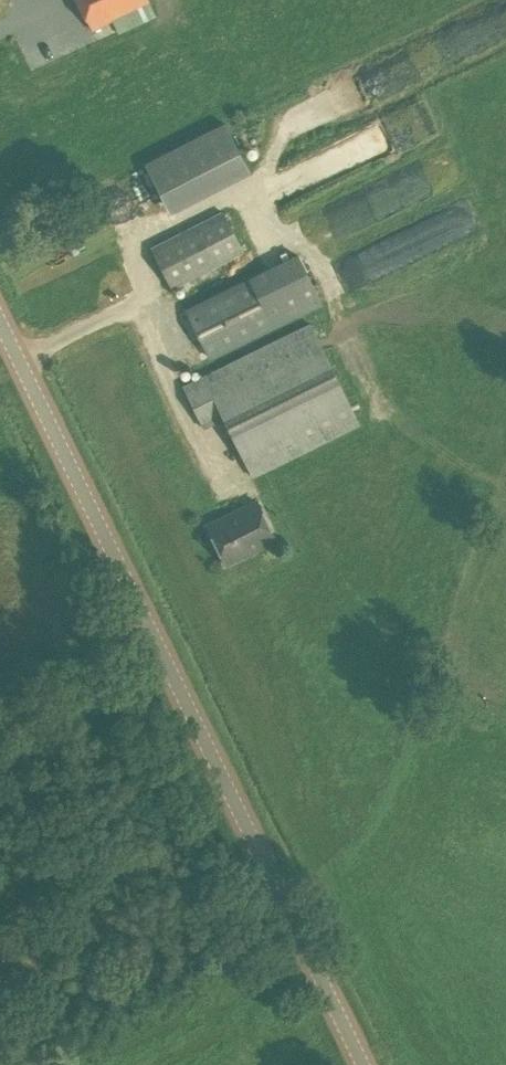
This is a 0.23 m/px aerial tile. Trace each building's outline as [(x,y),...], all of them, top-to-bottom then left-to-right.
[(150,2),(149,0),(78,0),(92,29),(150,2)] [(148,151),(172,202),(253,165),(228,113),(148,151)] [(128,187),(104,198),(116,224),(140,214),(128,187)] [(350,209),(366,229),(392,207),(375,187),(350,209)] [(172,287),(243,251),(223,212),(152,248),(172,287)] [(440,236),(441,223),(425,222),(425,236),(440,236)] [(211,357),(322,303),(298,255),(187,309),(211,357)] [(359,423),(310,323),(183,386),(204,428),(224,418),(252,476),(359,423)] [(256,501),(207,525),(226,564),(275,540),(256,501)]
